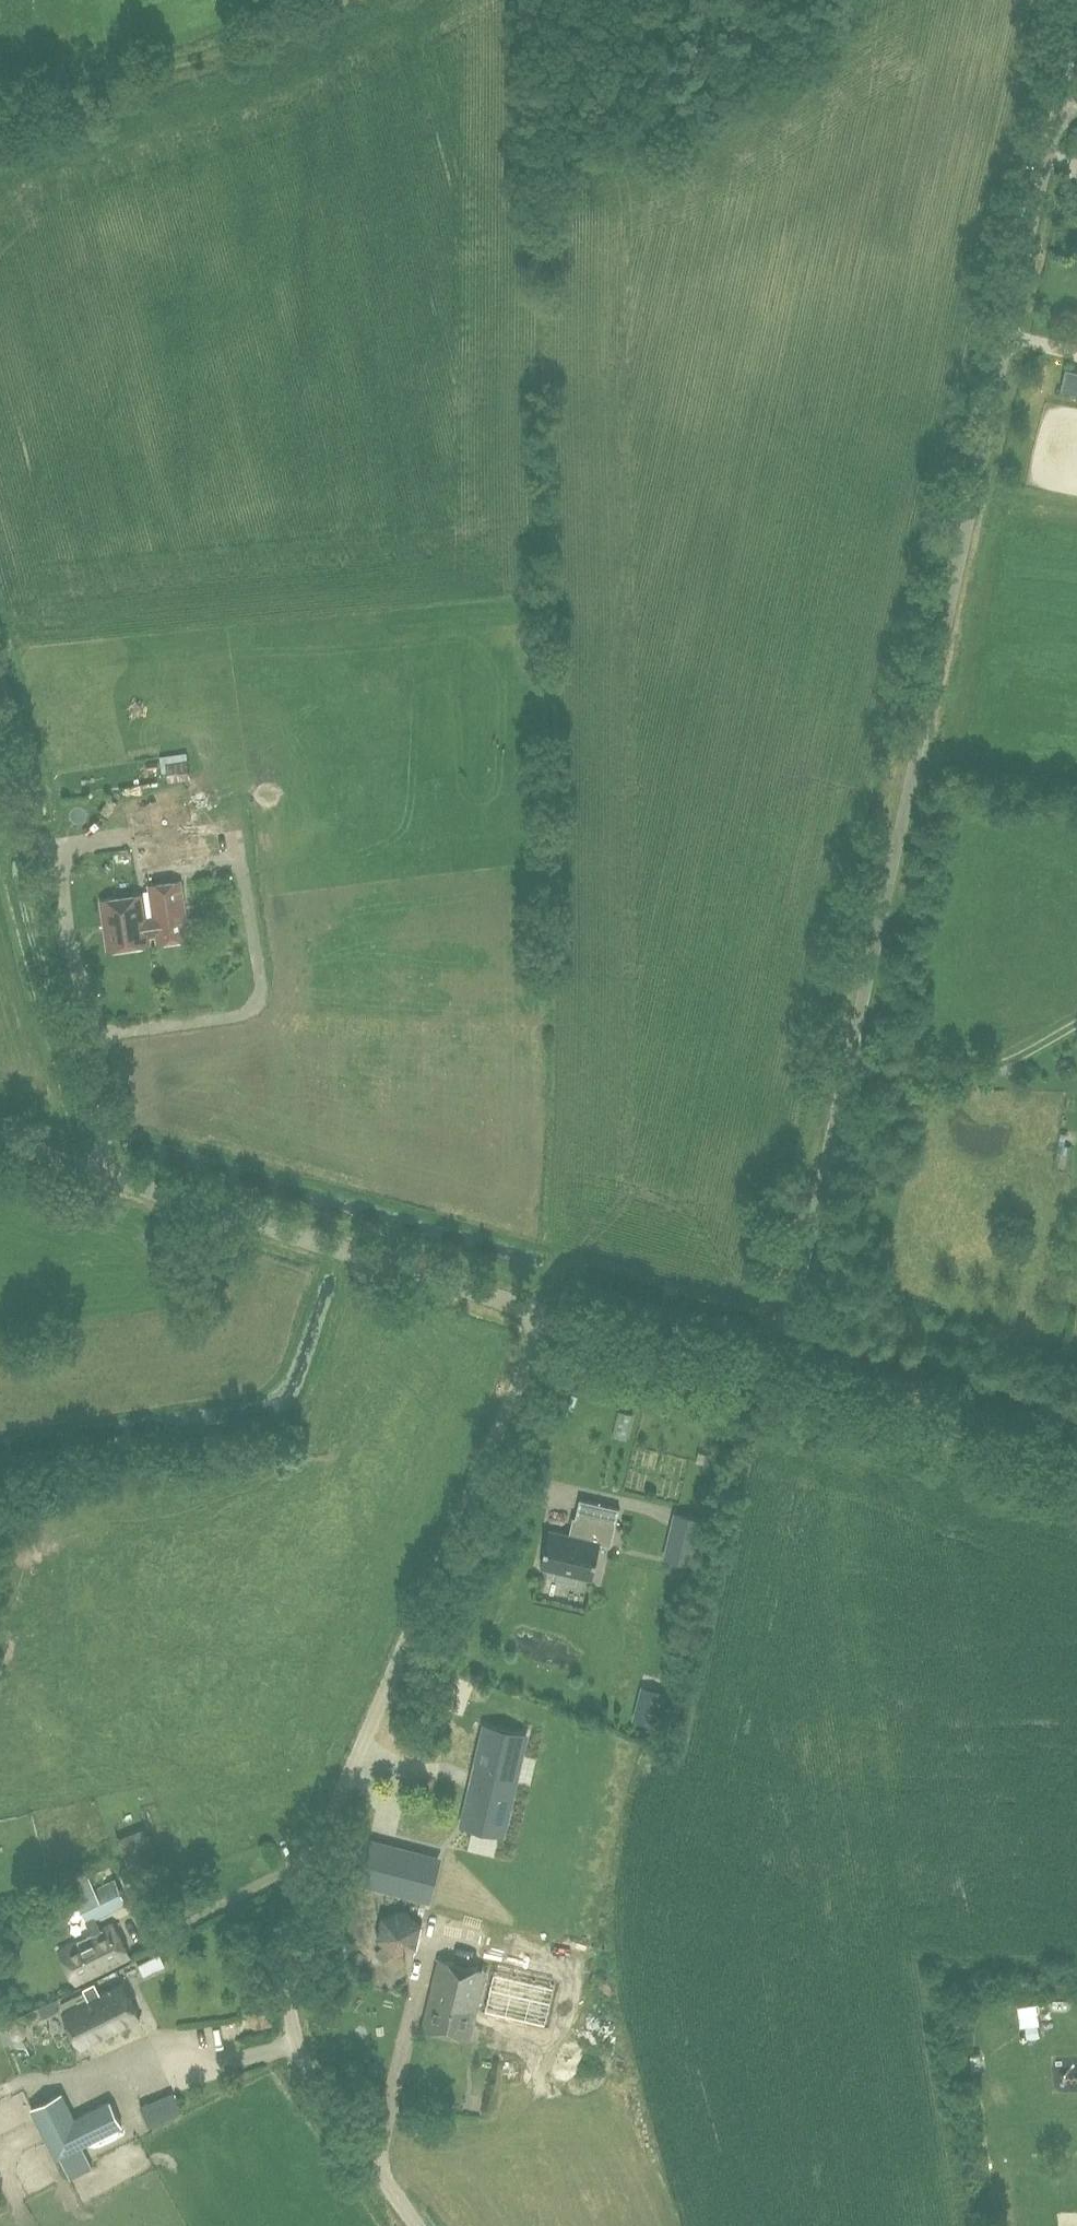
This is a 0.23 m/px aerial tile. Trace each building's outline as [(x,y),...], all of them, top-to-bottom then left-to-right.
[(161,763),(163,774),(180,771),(178,760),(161,763)] [(149,886),(154,916),(145,918),(142,895),(101,901),(108,950),(149,944),(148,932),(156,931),(158,942),(188,938),(180,881),(149,886)] [(711,1456),(707,1471),(714,1473),(717,1457),(711,1456)] [(577,1575),(592,1579),(600,1543),(611,1546),(620,1509),(580,1499),(576,1518),(573,1517),(571,1526),(573,1527),(571,1535),(550,1530),(541,1566),(557,1570),(555,1578),(575,1582),(577,1575)] [(670,1560),(691,1565),(702,1520),(676,1514),(673,1530),(676,1530),(670,1560)] [(505,1820),(525,1735),(487,1726),(467,1811),(505,1820)] [(142,1828),(117,1838),(128,1864),(153,1854),(142,1828)] [(438,1859),(392,1848),(383,1886),(429,1897),(438,1859)] [(129,1957),(113,1923),(99,1930),(94,1919),(126,1903),(114,1879),(96,1888),(90,1875),(70,1885),(77,1898),(76,1898),(93,1933),(59,1950),(76,1984),(129,1957)] [(378,1937),(394,1952),(416,1946),(420,1924),(404,1911),(385,1917),(378,1937)] [(421,2027),(472,2039),(475,2022),(482,2024),(479,2040),(501,2046),(526,1937),(504,1933),(485,2015),(477,2013),(487,1970),(439,1958),(421,2027)] [(89,2000),(63,2013),(81,2048),(140,2018),(123,1983),(101,1994),(95,1983),(83,1989),(89,2000)] [(1034,2028),(1054,2027),(1053,2004),(1033,2005),(1034,2028)] [(237,2028),(260,2024),(257,2013),(235,2018),(237,2028)] [(56,2158),(122,2126),(110,2101),(74,2119),(62,2093),(32,2108),(56,2158)] [(1013,2225),(1034,2225),(1033,2212),(1013,2213),(1013,2225)]
